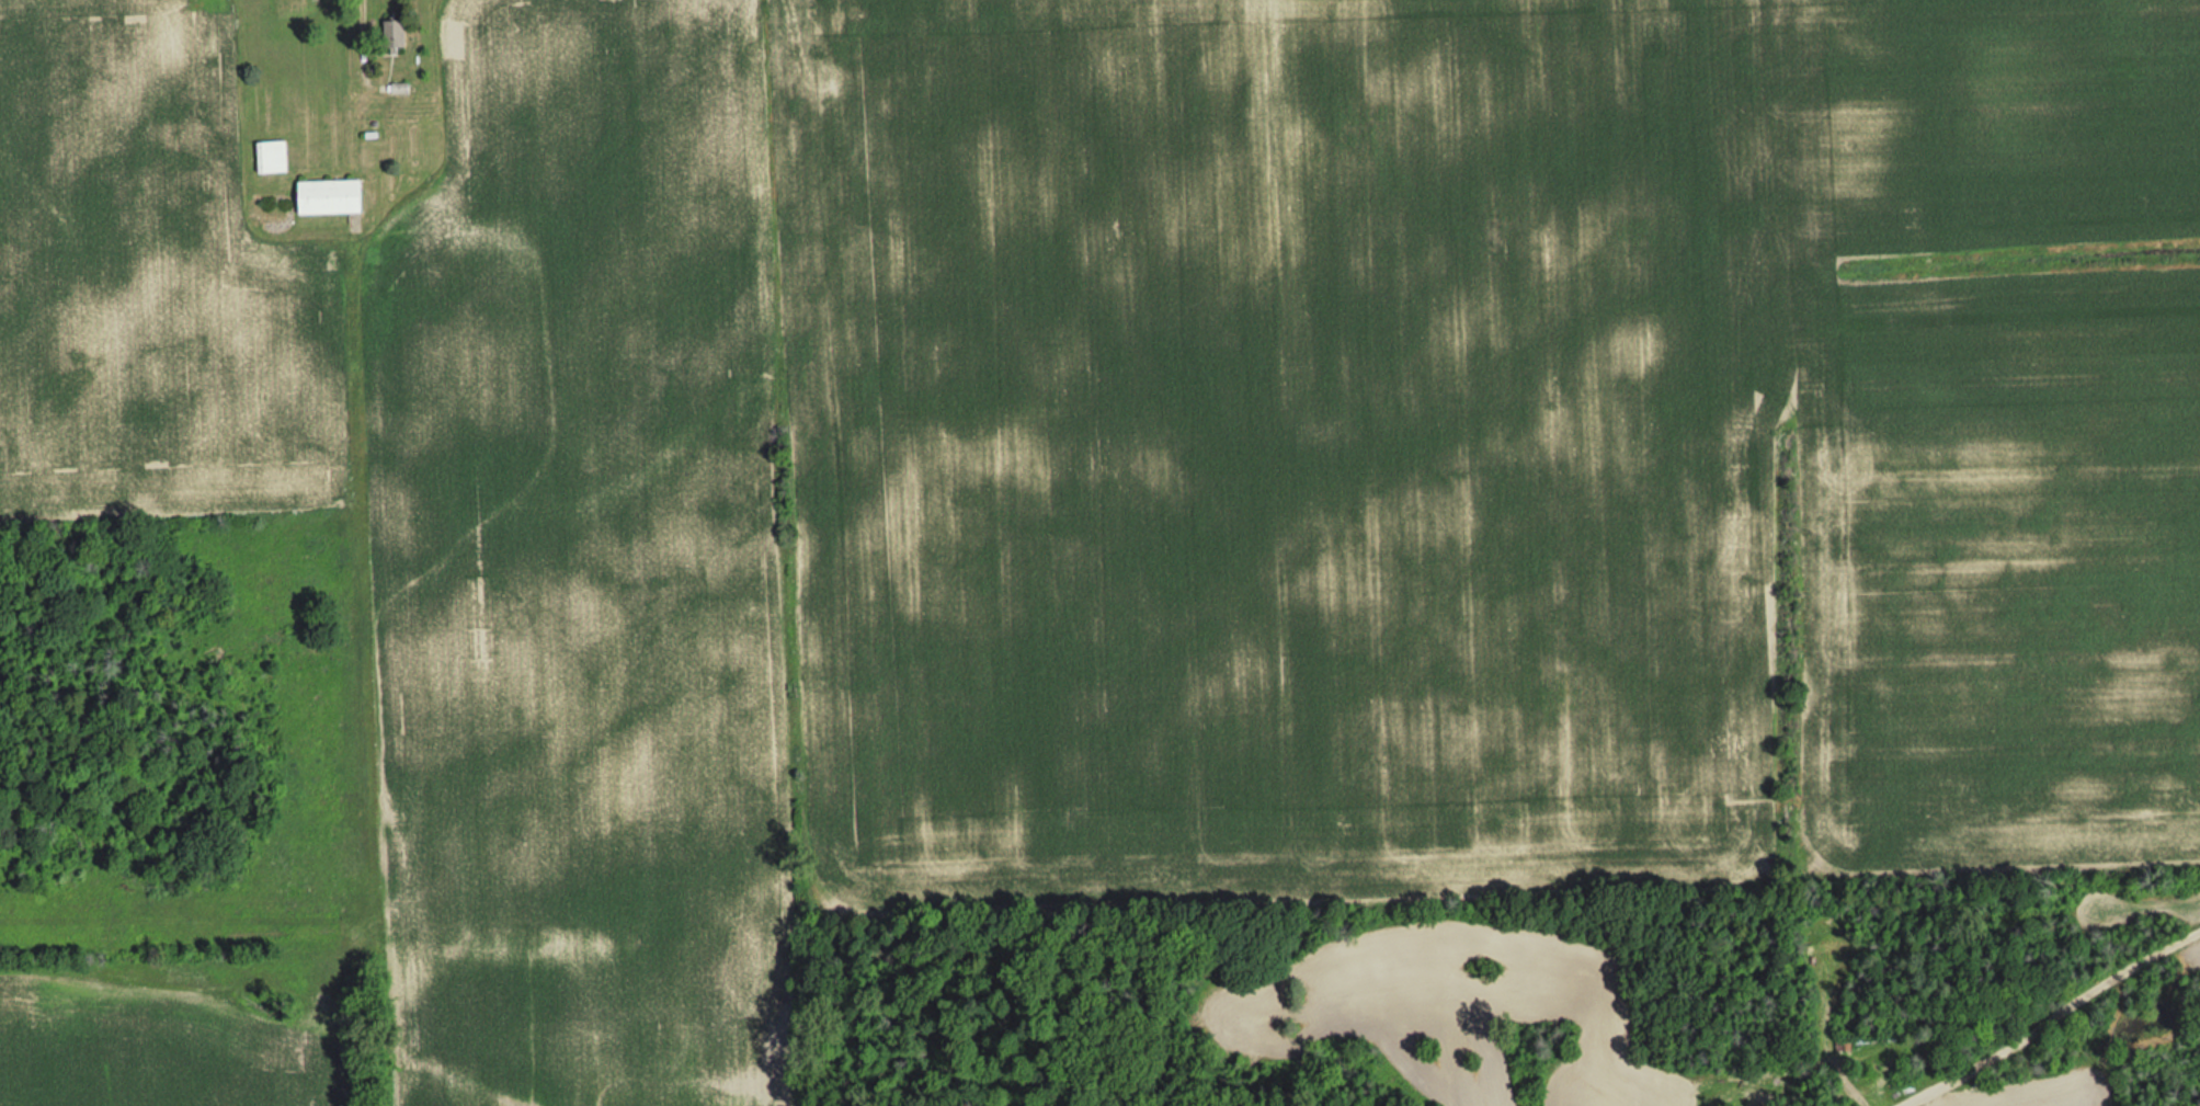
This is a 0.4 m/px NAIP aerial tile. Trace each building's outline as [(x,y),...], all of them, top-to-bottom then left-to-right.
[(408,19),(380,24),(385,53),(412,49),(408,19)] [(290,173),(290,141),(261,141),(261,173),(290,173)] [(301,214),(367,214),(367,181),(301,181),(301,214)]
